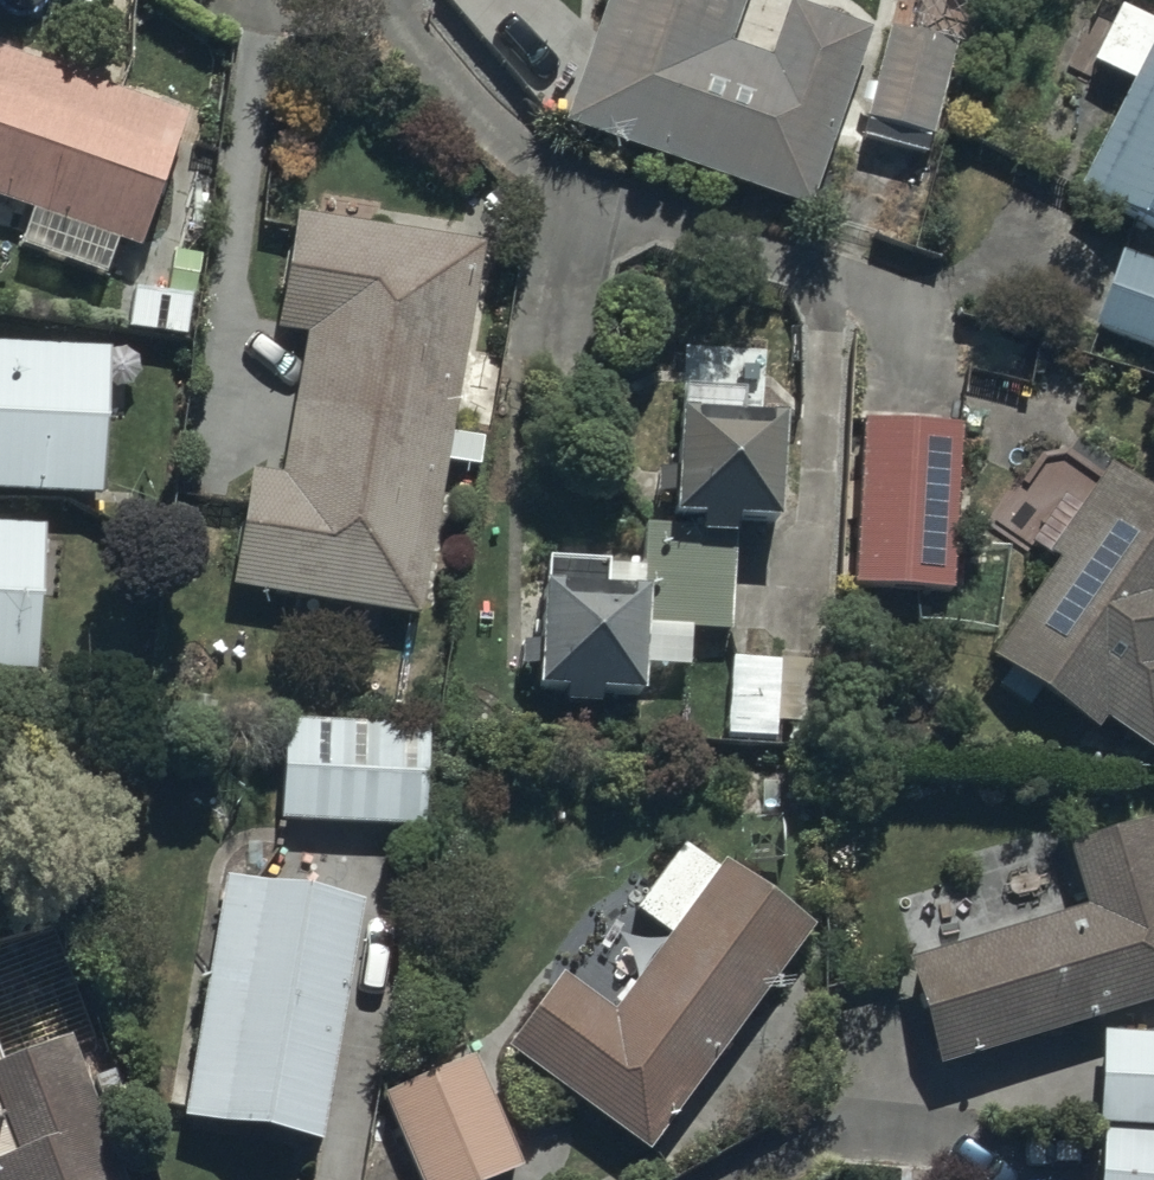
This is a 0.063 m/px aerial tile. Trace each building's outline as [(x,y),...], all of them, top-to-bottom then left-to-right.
[(807,218),(868,29),(779,0),(603,0),(558,137),(807,218)] [(1153,240),(1153,30),(1067,194),(1153,240)] [(890,32),(865,123),(931,142),(956,51),(890,32)] [(127,274),(178,126),(0,65),(0,230),(127,274)] [(224,594),(414,628),(484,246),(295,212),(224,594)] [(1091,334),(1153,355),(1153,265),(1119,253),(1091,334)] [(106,503),(111,356),(0,351),(0,498),(106,503)] [(773,535),(778,415),(670,411),(666,526),(633,525),(631,569),(534,565),(529,715),(635,719),(636,675),(686,677),(688,637),(730,639),(734,533),(773,535)] [(953,426),(854,423),(850,593),(949,596),(953,426)] [(1108,471),(1049,558),(1059,565),(991,665),(1002,673),(994,686),(1031,711),(1041,698),(1098,737),(1105,725),(1153,759),(1153,503),(1108,471)] [(33,687),(40,536),(0,534),(0,686),(33,687)] [(283,724),(279,824),(425,829),(429,729),(283,724)] [(936,1084),(1153,1011),(1153,845),(1146,821),(1061,850),(1084,919),(901,980),(936,1084)] [(504,1057),(650,1162),(813,936),(717,867),(607,1019),(557,983),(504,1057)] [(172,1134),(314,1159),(358,908),(215,883),(172,1134)] [(1100,1034),(1093,1179),(1153,1179),(1153,1036),(1100,1034)] [(69,1043),(2,1068),(0,1062),(0,1179),(120,1179),(69,1043)] [(384,1100),(417,1179),(504,1179),(525,1171),(478,1060),(384,1100)]
